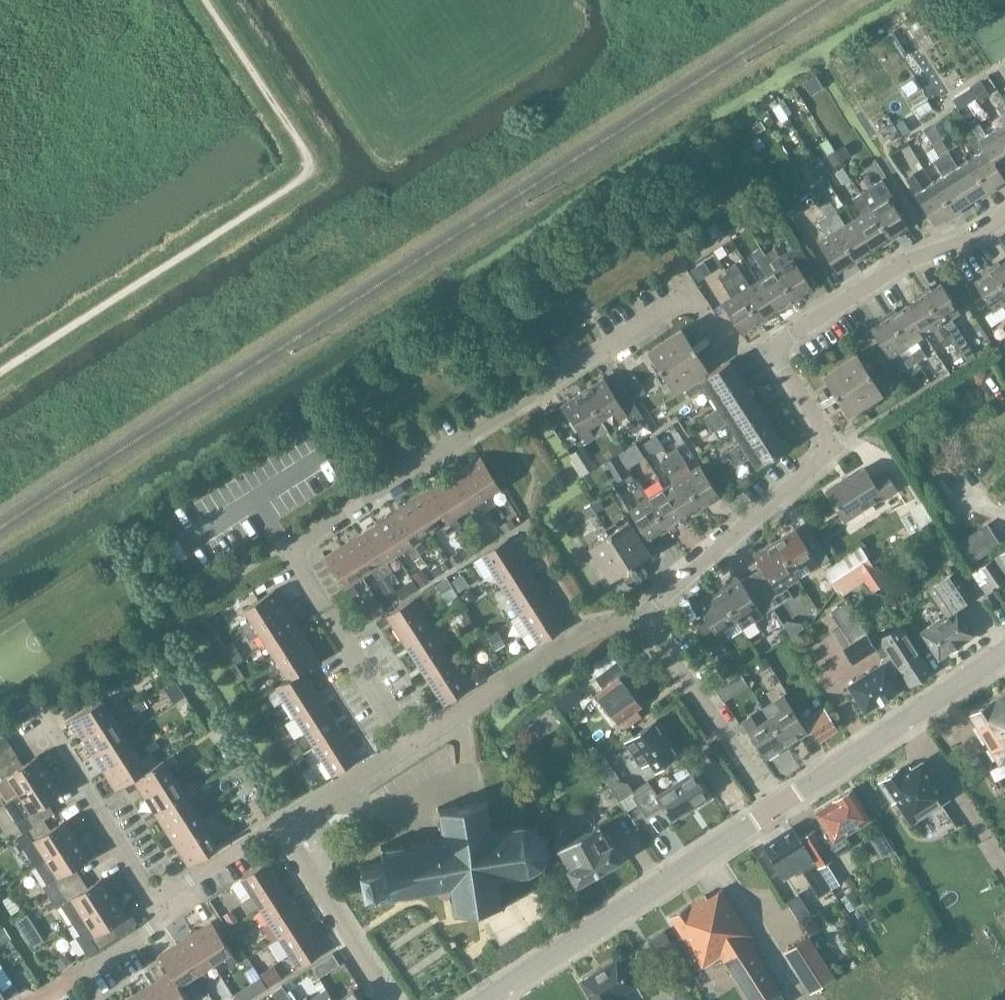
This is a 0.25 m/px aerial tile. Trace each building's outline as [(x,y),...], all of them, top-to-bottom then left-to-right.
[(978,96),(971,86),(954,97),(961,107),(978,96)] [(1004,101),(997,105),(1004,118),(1004,101)] [(777,102),(766,110),(776,124),(787,116),(777,102)] [(969,123),(976,133),(998,169),(999,169),(1004,165),(1004,141),(996,127),(986,133),(977,118),(969,123)] [(996,127),(1004,141),(1004,121),(996,127)] [(978,152),(968,158),(990,193),(998,188),(995,185),(1004,179),(999,169),(998,169),(976,133),(969,137),(978,152)] [(941,155),(970,200),(979,195),(982,198),(990,193),(968,158),(958,165),(949,150),(941,155)] [(933,181),(955,215),(963,210),(961,206),(970,200),(941,155),(934,160),(943,174),(933,181)] [(907,177),(935,222),(945,216),(947,220),(955,215),(933,181),(923,187),(914,173),(907,177)] [(894,193),(884,176),(861,190),(892,240),(901,234),(898,231),(908,225),(890,196),(894,193)] [(873,247),(882,242),(884,245),(892,240),(861,190),(852,196),(863,213),(855,218),(873,247)] [(846,224),(835,207),(826,213),(857,262),(865,257),(863,254),(873,247),(855,218),(846,224)] [(857,262),(826,213),(818,218),(828,235),(819,241),(837,270),(847,264),(849,267),(857,262)] [(752,251),(758,261),(766,274),(758,279),(776,309),(786,303),(788,306),(796,301),(771,261),(763,249),(761,245),(752,251)] [(798,245),(780,256),(771,261),(796,301),(804,296),(802,292),(812,286),(805,277),(815,270),(798,245)] [(1004,286),(1004,260),(1000,263),(998,260),(991,265),(1004,286)] [(727,268),(728,270),(762,323),(769,318),(767,315),(776,309),(758,279),(750,285),(736,262),(727,268)] [(1004,303),(1004,304),(1004,286),(991,265),(983,270),(985,273),(976,279),(995,308),(1004,303)] [(762,323),(728,270),(719,275),(732,296),(723,302),(742,331),(751,325),(753,329),(762,323)] [(978,357),(952,317),(961,311),(943,282),(933,288),(931,285),(923,291),(953,338),(968,363),(978,357)] [(926,333),(934,328),(944,344),(953,338),(923,291),(916,295),(917,298),(907,304),(926,333)] [(888,313),(919,360),(927,354),(918,339),(926,333),(907,304),(898,310),(896,308),(888,313)] [(890,356),(900,350),(910,366),(919,360),(888,313),(880,318),(881,321),(872,327),(887,351),(890,356)] [(683,328),(648,350),(649,350),(661,370),(691,351),(689,347),(693,345),(683,328)] [(699,331),(693,335),(698,343),(707,337),(704,332),(699,331)] [(710,342),(701,348),(706,355),(712,351),(713,347),(710,342)] [(691,351),(661,370),(674,390),(708,368),(698,352),(694,354),(691,351)] [(879,356),(884,364),(891,359),(890,356),(887,351),(879,356)] [(858,354),(823,376),(834,392),(838,390),(840,393),(870,374),(858,354)] [(884,364),(888,371),(896,366),(891,359),(884,364)] [(701,380),(686,390),(691,397),(705,388),(712,398),(746,376),(741,368),(737,370),(730,360),(700,380),(701,380)] [(842,397),(838,399),(848,416),(883,394),(870,374),(840,393),(842,397)] [(640,382),(635,375),(627,380),(632,387),(640,382)] [(718,408),(704,417),(709,425),(753,396),(747,386),(751,384),(746,376),(712,398),(718,408)] [(605,378),(584,392),(602,420),(614,412),(620,421),(628,415),(633,424),(644,417),(624,385),(614,391),(605,378)] [(644,390),(640,382),(632,387),(637,395),(644,390)] [(819,393),(818,396),(821,402),(829,397),(825,389),(819,393)] [(584,392),(563,405),(587,443),(608,429),(602,420),(584,392)] [(753,396),(709,425),(714,432),(728,423),(734,433),(768,411),(763,403),(759,405),(753,396)] [(832,402),(824,406),(828,412),(832,413),(837,409),(832,402)] [(740,443),(726,452),(731,459),(776,431),(769,421),(773,419),(768,411),(734,433),(740,443)] [(776,431),(731,459),(736,467),(750,458),(756,468),(791,446),(785,438),(781,440),(776,431)] [(584,447),(572,455),(584,474),(596,466),(584,447)] [(677,448),(668,454),(670,456),(704,508),(711,504),(709,501),(719,495),(719,494),(718,492),(700,465),(691,470),(677,448)] [(488,507),(495,502),(489,492),(499,486),(480,455),(462,467),(488,507)] [(662,461),(662,465),(673,482),(664,488),(683,518),(693,511),(695,514),(704,508),(670,456),(662,461)] [(827,489),(847,520),(883,497),(884,498),(899,489),(885,468),(873,477),(866,466),(843,481),(842,480),(827,489)] [(488,507),(462,467),(445,478),(464,508),(475,501),(481,511),(488,507)] [(464,508),(445,478),(428,489),(454,529),(461,525),(454,515),(464,508)] [(664,488),(647,499),(663,524),(668,532),(676,526),(675,523),(683,518),(664,488)] [(428,489),(411,500),(430,530),(441,523),(448,533),(454,529),(428,489)] [(596,511),(603,506),(598,498),(591,503),(596,511)] [(647,499),(630,511),(649,540),(659,534),(660,536),(663,535),(668,532),(663,524),(647,499)] [(411,500),(394,511),(420,551),(427,547),(420,536),(430,530),(411,500)] [(920,501),(893,513),(903,533),(930,521),(920,501)] [(588,516),(596,511),(591,503),(583,508),(588,516)] [(394,511),(376,522),(396,552),(406,546),(413,556),(420,551),(394,511)] [(629,521),(610,534),(629,564),(632,561),(635,565),(651,555),(629,521)] [(396,552),(376,522),(359,533),(386,574),(393,569),(386,559),(396,552)] [(961,540),(975,562),(1002,544),(988,522),(961,540)] [(803,540),(796,529),(776,542),(793,568),(805,560),(810,569),(819,564),(828,558),(813,533),(803,540)] [(342,544),(362,575),(372,568),(378,578),(386,574),(359,533),(342,544)] [(610,534),(590,546),(612,580),(628,570),(625,566),(629,564),(610,534)] [(508,537),(482,553),(501,582),(526,566),(508,537)] [(180,561),(188,556),(178,539),(169,545),(180,561)] [(197,561),(208,555),(201,541),(189,548),(197,561)] [(761,564),(750,572),(774,609),(794,596),(781,576),(793,568),(776,542),(756,556),(761,564)] [(362,575),(342,544),(324,556),(350,597),(358,591),(352,581),(362,575)] [(861,546),(825,570),(838,592),(841,590),(862,576),(865,581),(871,590),(886,580),(877,566),(875,567),(861,546)] [(1004,568),(1004,569),(1004,551),(997,557),(1004,568)] [(999,571),(1004,568),(997,557),(971,574),(985,596),(995,590),(993,587),(1004,579),(999,571)] [(526,566),(501,582),(520,612),(545,596),(526,566)] [(645,567),(637,572),(642,580),(647,577),(648,572),(645,567)] [(727,587),(719,593),(737,620),(743,629),(774,609),(750,572),(738,580),(736,577),(733,576),(726,581),(725,584),(727,587)] [(922,632),(940,658),(976,633),(959,607),(973,597),(956,572),(930,590),(947,615),(922,632)] [(633,575),(625,580),(629,585),(633,586),(638,582),(633,575)] [(393,585),(387,576),(379,580),(385,590),(393,585)] [(241,626),(245,632),(285,606),(273,588),(244,608),(252,619),(241,626)] [(737,620),(719,593),(698,606),(705,616),(695,623),(718,659),(729,651),(723,642),(731,637),(725,628),(737,620)] [(520,612),(539,642),(564,625),(545,596),(520,612)] [(432,627),(413,597),(387,614),(407,643),(432,627)] [(855,662),(878,647),(849,602),(833,613),(841,626),(834,630),(855,662)] [(213,623),(233,612),(229,605),(209,616),(213,623)] [(259,633),(266,643),(296,623),(285,606),(245,632),(249,640),(259,633)] [(263,660),(267,667),(307,641),(296,623),(266,643),(273,654),(263,660)] [(881,639),(911,685),(932,671),(903,625),(881,639)] [(451,657),(432,627),(407,643),(426,673),(451,657)] [(703,692),(726,679),(697,627),(674,640),(703,692)] [(281,667),(288,678),(301,670),(319,658),(307,641),(267,667),(271,673),(281,667)] [(470,686),(451,657),(426,673),(445,703),(470,686)] [(605,687),(597,693),(620,723),(643,706),(621,676),(626,672),(619,661),(598,677),(605,687)] [(865,712),(904,687),(887,661),(874,670),(869,663),(860,668),(865,675),(849,685),(865,712)] [(276,687),(295,716),(320,699),(301,670),(288,678),(289,678),(276,687)] [(742,675),(718,690),(725,701),(748,686),(742,675)] [(970,714),(1000,764),(1004,761),(1004,693),(970,714)] [(781,708),(769,716),(788,745),(808,732),(784,695),(775,700),(781,708)] [(295,716),(314,746),(340,729),(320,699),(295,716)] [(72,718),(83,736),(123,710),(118,703),(107,711),(100,700),(72,718)] [(819,741),(839,729),(825,707),(806,720),(819,741)] [(83,736),(94,753),(123,735),(116,724),(127,718),(123,710),(83,736)] [(768,758),(788,745),(769,716),(756,725),(751,717),(744,721),(768,758)] [(9,728),(17,745),(33,737),(25,720),(9,728)] [(628,741),(644,765),(651,760),(657,769),(681,753),(658,720),(628,741)] [(340,729),(314,746),(333,775),(359,758),(340,729)] [(0,739),(0,774),(3,779),(0,781),(0,790),(7,800),(18,793),(19,795),(50,775),(38,756),(24,765),(11,744),(5,735),(0,739)] [(94,753),(105,770),(145,745),(140,737),(129,744),(123,735),(94,753)] [(117,788),(124,783),(132,778),(145,769),(139,758),(149,752),(145,745),(105,770),(117,788)] [(132,778),(143,796),(174,776),(167,765),(176,758),(172,752),(145,769),(132,778)] [(603,754),(593,761),(598,767),(608,760),(603,754)] [(900,769),(879,782),(893,803),(896,800),(911,823),(949,799),(924,761),(912,768),(911,766),(902,772),(900,769)] [(620,799),(633,818),(644,811),(647,816),(664,805),(671,817),(688,806),(690,808),(710,795),(694,771),(659,794),(651,781),(635,792),(634,791),(620,799)] [(19,795),(5,804),(24,833),(44,819),(55,813),(49,803),(63,794),(50,775),(19,795)] [(143,796),(154,813),(195,787),(190,780),(180,786),(174,776),(143,796)] [(634,791),(628,781),(616,779),(609,783),(620,800),(620,799),(634,791)] [(154,813),(166,830),(196,810),(189,800),(199,794),(195,787),(154,813)] [(815,829),(800,838),(801,839),(814,860),(819,867),(826,863),(848,849),(850,841),(846,835),(872,819),(853,789),(816,812),(824,825),(816,831),(815,829)] [(362,866),(366,889),(366,892),(379,889),(381,899),(379,902),(381,903),(383,900),(391,898),(392,902),(394,901),(394,898),(407,895),(408,898),(410,898),(409,895),(422,892),(423,895),(426,895),(425,892),(437,889),(438,893),(440,893),(440,889),(453,887),(455,899),(452,899),(452,902),(455,901),(457,911),(454,915),(456,916),(459,913),(501,905),(503,908),(504,906),(501,903),(500,893),(504,892),(504,890),(500,891),(498,879),(513,876),(513,881),(516,880),(515,876),(528,874),(528,878),(530,877),(529,873),(541,868),(544,871),(547,869),(543,866),(548,856),(553,857),(553,854),(549,854),(546,841),(550,840),(550,838),(545,839),(539,831),(541,827),(539,826),(537,830),(524,827),(524,824),(522,824),(522,827),(508,829),(508,825),(505,825),(505,830),(492,832),(490,819),(492,819),(492,816),(489,816),(488,807),(490,803),(489,802),(487,805),(444,811),(441,809),(439,811),(442,813),(444,823),(441,823),(441,826),(444,826),(446,839),(432,841),(432,839),(429,839),(429,842),(417,844),(416,841),(413,842),(414,845),(402,847),(401,844),(398,844),(399,848),(386,850),(380,846),(379,848),(384,851),(385,862),(362,866)] [(166,830),(176,847),(217,821),(212,814),(212,813),(202,820),(196,810),(166,830)] [(1002,879),(983,851),(975,856),(949,815),(925,830),(970,899),(1002,879)] [(24,833),(18,837),(36,866),(78,840),(65,820),(51,830),(44,819),(24,833)] [(217,821),(176,847),(188,866),(219,846),(211,834),(221,828),(217,821)] [(610,843),(600,825),(559,848),(570,867),(569,868),(578,884),(622,859),(612,842),(610,843)] [(793,826),(764,845),(785,878),(801,868),(814,860),(801,839),(800,838),(793,826)] [(78,840),(36,866),(48,884),(44,887),(50,897),(81,877),(75,867),(90,858),(78,840)] [(231,886),(240,902),(252,895),(261,909),(286,892),(267,863),(242,880),(231,886)] [(823,875),(810,883),(819,897),(832,889),(823,875)] [(81,877),(50,897),(58,908),(62,906),(73,923),(115,897),(103,878),(88,888),(81,877)] [(723,954),(752,999),(765,999),(782,989),(749,937),(753,935),(723,888),(708,897),(706,894),(672,916),(704,966),(723,954)] [(306,922),(286,892),(261,909),(280,938),(306,922)] [(789,901),(801,920),(812,913),(800,894),(789,901)] [(115,897),(73,923),(81,935),(76,937),(88,955),(119,935),(113,925),(127,916),(115,897)] [(194,932),(214,963),(224,956),(231,966),(237,961),(231,951),(211,921),(194,932)] [(325,951),(306,922),(280,938),(299,968),(325,951)] [(45,940),(39,931),(27,939),(33,947),(45,940)] [(665,931),(652,939),(657,948),(671,940),(665,931)] [(177,944),(204,984),(211,979),(204,969),(214,963),(194,932),(177,944)] [(170,971),(180,985),(190,979),(196,988),(204,984),(177,944),(160,955),(170,971)] [(333,953),(312,967),(319,978),(340,964),(333,953)] [(821,953),(795,969),(810,993),(835,977),(821,953)] [(636,985),(619,958),(582,981),(593,999),(616,999),(615,998),(636,985)] [(180,985),(170,971),(153,982),(165,999),(190,999),(180,985)] [(153,982),(136,993),(140,999),(165,999),(153,982)] [(278,999),(292,999),(282,986),(273,993),(278,999)] [(354,991),(341,999),(361,999),(354,991)]
